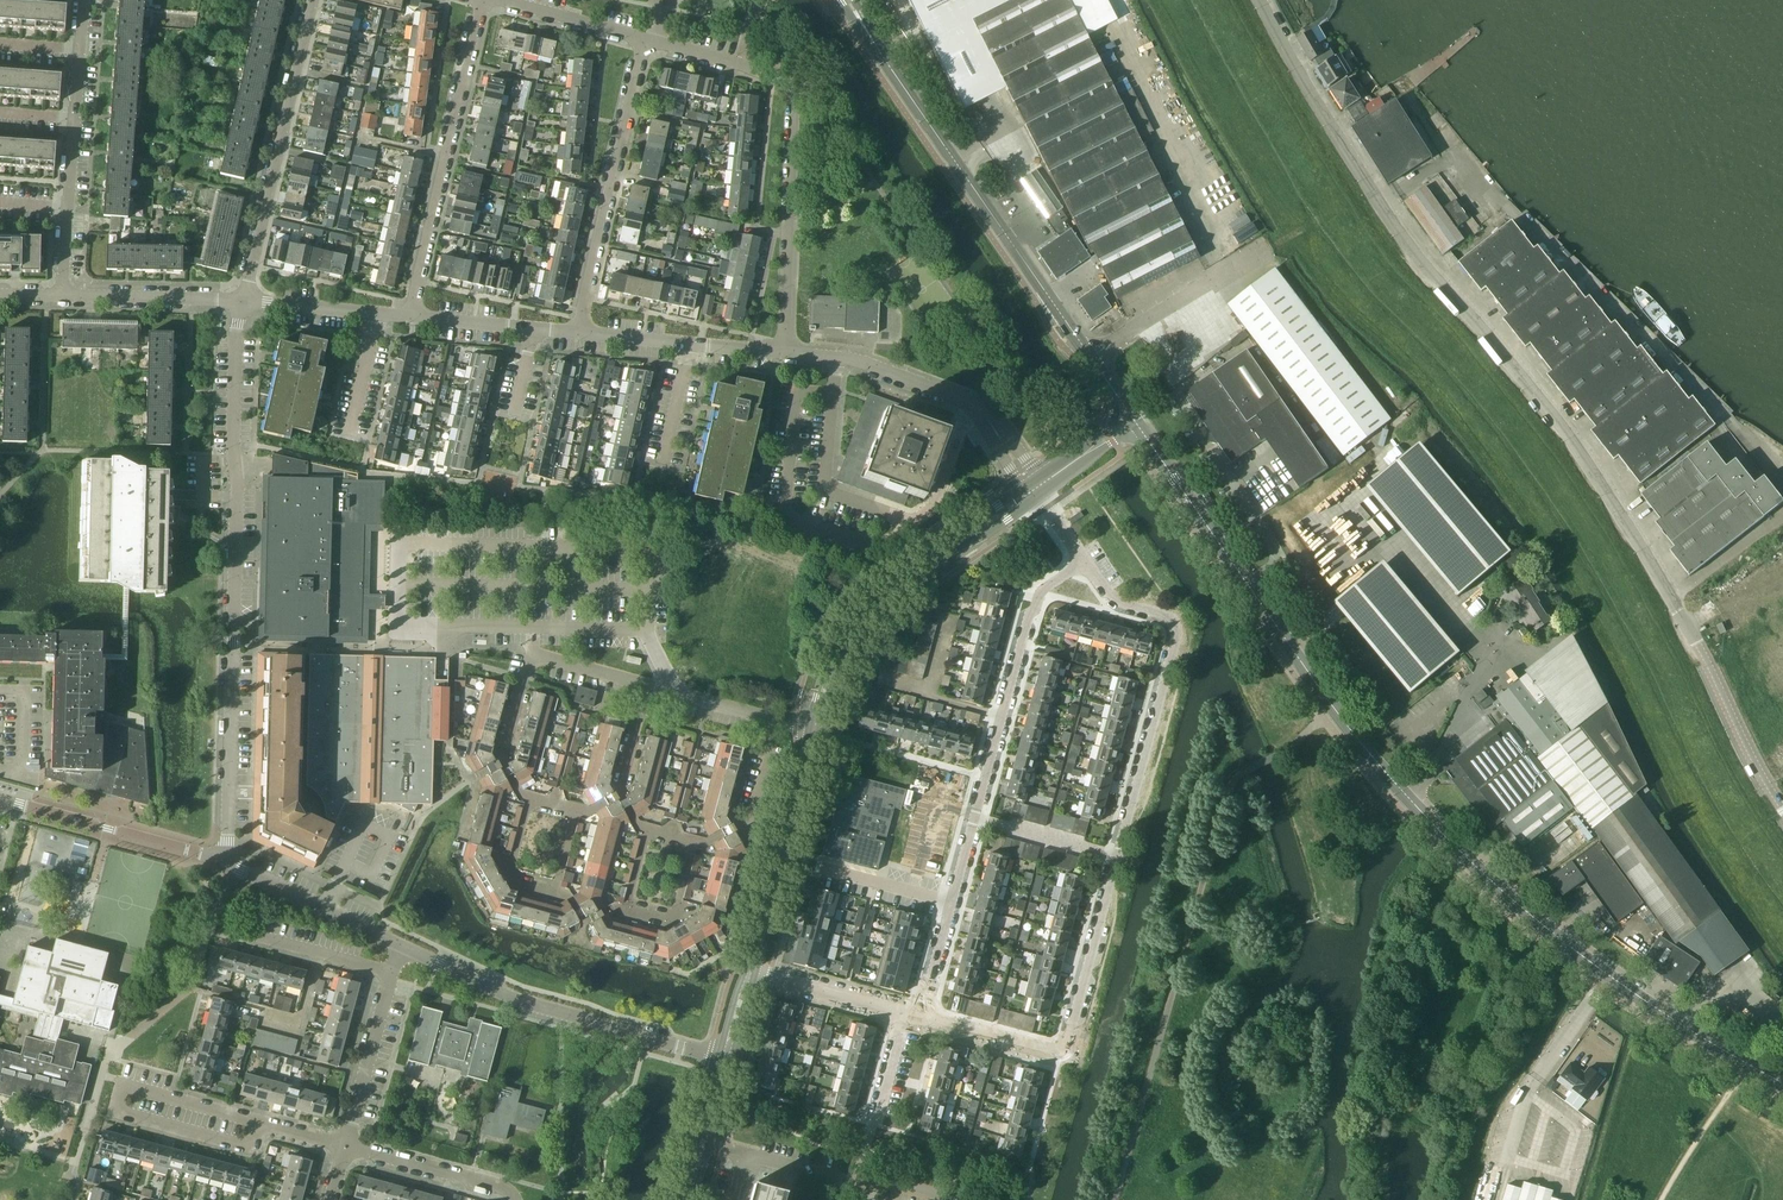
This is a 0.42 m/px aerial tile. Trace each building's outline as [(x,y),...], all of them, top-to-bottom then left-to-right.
[(285,0),(260,0),(258,11),(281,17),(285,0)] [(403,0),(351,0),(401,11),(403,0)] [(963,110),(1005,88),(1044,164),(1080,236),(1090,255),(1093,253),(1106,278),(1117,300),(1198,258),(1199,258),(1138,138),(1152,131),(1131,89),(1117,96),(1068,0),(907,0),(963,110)] [(67,6),(0,1),(0,27),(65,32),(67,6)] [(359,13),(360,8),(338,3),(335,15),(354,19),(355,12),(359,13)] [(142,26),(144,8),(119,6),(118,25),(142,26)] [(277,35),(281,17),(258,11),(254,29),(277,35)] [(378,25),(381,12),(376,11),(373,24),(378,25)] [(391,24),(394,13),(387,11),(384,23),(390,24),(391,24)] [(435,30),(437,14),(421,12),(419,28),(435,30)] [(351,31),(354,19),(335,15),(332,27),(351,31)] [(141,45),(142,26),(118,25),(117,43),(141,45)] [(353,36),(354,32),(351,31),(332,27),(330,38),(348,42),(350,35),(353,36)] [(433,46),(435,30),(419,28),(412,27),(410,43),(433,46)] [(273,53),(277,35),(254,29),(249,47),(273,53)] [(510,51),(514,34),(500,31),(496,48),(510,51)] [(1324,52),(1311,31),(1296,39),(1309,61),(1314,59),(1317,65),(1334,55),(1330,49),(1324,52)] [(524,54),(528,37),(514,34),(510,51),(524,54)] [(538,57),(541,40),(528,37),(524,54),(538,57)] [(346,54),(348,42),(330,38),(327,50),(346,54)] [(552,60),(556,44),(541,40),(538,57),(552,60)] [(139,64),(141,45),(117,43),(115,62),(139,64)] [(431,61),(433,46),(410,43),(409,48),(416,49),(415,59),(431,61)] [(360,45),(358,51),(366,53),(366,52),(371,54),(373,48),(368,47),(360,45)] [(269,71),(273,53),(249,47),(245,65),(269,71)] [(343,65),(346,54),(327,50),(324,61),(343,65)] [(381,65),(383,55),(377,53),(375,64),(381,65)] [(1351,73),(1340,54),(1317,68),(1328,87),(1351,73)] [(202,56),(200,63),(216,67),(218,60),(202,56)] [(429,77),(431,61),(415,59),(413,74),(429,77)] [(346,66),(343,65),(324,61),(322,73),(344,78),(346,66)] [(367,71),(369,63),(360,61),(358,69),(367,71)] [(590,77),(591,63),(574,61),(573,75),(590,77)] [(138,82),(139,64),(115,62),(114,80),(138,82)] [(265,89),(269,71),(245,65),(241,83),(265,89)] [(560,74),(561,66),(555,65),(553,73),(560,74)] [(364,83),(367,71),(358,69),(357,75),(361,76),(359,82),(364,83)] [(525,69),(523,76),(533,78),(534,71),(525,69)] [(61,75),(0,70),(0,96),(60,101),(61,75)] [(673,91),(676,73),(663,70),(659,87),(673,91)] [(687,94),(691,76),(676,73),(673,91),(687,94)] [(426,92),(429,77),(413,74),(410,90),(426,92)] [(588,91),(590,77),(573,75),(571,89),(588,91)] [(701,97),(705,79),(691,76),(687,94),(701,97)] [(502,96),(506,82),(489,78),(485,92),(502,96)] [(715,100),(719,83),(705,79),(701,97),(715,100)] [(1360,99),(1346,79),(1330,89),(1343,110),(1360,99)] [(136,101),(138,82),(114,80),(112,99),(136,101)] [(340,92),(342,87),(320,82),(317,93),(335,98),(337,92),(340,92)] [(527,102),(531,84),(524,82),(520,100),(527,102)] [(260,107),(265,89),(241,83),(237,101),(260,107)] [(356,89),(353,102),(355,102),(360,103),(362,94),(363,90),(356,89)] [(587,106),(588,91),(571,89),(569,104),(587,106)] [(424,108),(426,92),(410,90),(408,105),(424,108)] [(499,110),(502,96),(485,92),(482,106),(499,110)] [(333,109),(335,98),(317,93),(314,105),(333,109)] [(755,117),(757,98),(737,96),(735,115),(737,115),(755,117)] [(726,112),(729,99),(721,97),(718,111),(726,112)] [(135,119),(136,101),(112,99),(111,117),(135,119)] [(256,125),(260,107),(237,101),(233,120),(256,125)] [(1431,158),(1396,101),(1385,106),(1351,127),(1387,185),(1409,171),(1431,158)] [(1367,114),(1359,102),(1347,109),(1355,122),(1367,114)] [(587,106),(569,104),(562,103),(561,117),(568,118),(585,120),(587,106)] [(424,108),(408,105),(401,104),(399,120),(422,123),(424,108)] [(330,120),(333,109),(314,105),(312,116),(330,120)] [(496,124),(499,110),(482,106),(479,120),(496,124)] [(374,131),(377,118),(370,116),(363,114),(360,128),(374,131)] [(754,131),(755,117),(737,115),(736,129),(754,131)] [(327,132),(330,120),(312,116),(309,128),(327,132)] [(134,138),(135,119),(111,117),(109,136),(134,138)] [(583,134),(585,120),(568,118),(566,132),(583,134)] [(252,143),(256,125),(233,120),(228,138),(252,143)] [(420,139),(422,123),(399,120),(398,127),(405,128),(404,137),(420,139)] [(493,138),(496,124),(479,120),(476,134),(493,138)] [(665,139),(668,125),(651,121),(648,135),(665,139)] [(698,132),(700,125),(683,121),(682,128),(698,132)] [(530,142),(533,129),(526,127),(523,140),(530,142)] [(325,144),(327,132),(309,128),(306,139),(325,144)] [(753,145),(754,131),(736,129),(735,143),(753,145)] [(582,148),(583,134),(566,132),(565,146),(582,148)] [(489,152),(493,138),(476,134),(473,148),(489,152)] [(662,153),(665,139),(648,135),(644,149),(662,153)] [(132,156),(134,138),(109,136),(108,154),(132,156)] [(248,162),(252,143),(228,138),(224,156),(248,162)] [(322,156),(325,144),(306,139),(303,152),(322,156)] [(56,144),(0,140),(0,166),(54,170),(56,144)] [(751,159),(753,145),(735,143),(733,158),(751,159)] [(692,155),(694,146),(687,144),(685,154),(692,155)] [(508,151),(507,156),(514,158),(515,153),(516,148),(510,146),(508,151)] [(580,162),(582,148),(565,146),(563,160),(580,162)] [(486,166),(489,152),(473,148),(469,162),(486,166)] [(372,168),(376,153),(354,149),(351,164),(372,168)] [(659,167),(662,153),(644,149),(641,163),(659,167)] [(131,175),(132,156),(108,154),(107,173),(131,175)] [(244,180),(248,162),(224,156),(220,174),(244,180)] [(310,174),(313,162),(295,158),(292,170),(310,174)] [(419,175),(422,162),(405,158),(402,172),(419,175)] [(750,174),(751,159),(733,158),(732,172),(750,174)] [(578,177),(580,162),(563,160),(561,175),(578,177)] [(655,181),(659,167),(641,163),(638,177),(655,181)] [(342,181),(345,168),(331,165),(328,178),(342,181)] [(308,186),(310,174),(292,170),(290,182),(308,186)] [(1036,170),(1030,174),(1056,212),(1045,219),(1055,234),(1063,235),(1068,236),(1073,233),(1064,221),(1067,220),(1060,210),(1062,208),(1036,170)] [(416,190),(419,175),(402,172),(398,186),(416,190)] [(748,188),(750,174),(732,172),(730,187),(748,188)] [(129,196),(131,175),(107,173),(105,195),(129,196)] [(480,189),(482,177),(462,173),(460,185),(480,189)] [(1019,181),(1045,219),(1056,212),(1030,174),(1019,181)] [(349,198),(354,177),(348,175),(343,196),(349,198)] [(305,198),(308,186),(290,182),(287,193),(305,198)] [(561,182),(557,200),(566,203),(583,207),(586,192),(581,191),(582,186),(561,182)] [(686,192),(687,185),(673,182),(671,188),(686,192)] [(702,184),(692,183),(689,195),(696,196),(701,197),(702,184)] [(477,201),(480,189),(460,185),(457,196),(477,201)] [(645,204),(648,189),(631,185),(628,200),(645,204)] [(413,203),(416,190),(398,186),(395,200),(413,203)] [(1456,228),(1468,219),(1455,200),(1442,209),(1425,186),(1404,202),(1443,255),(1464,240),(1456,228)] [(747,202),(748,188),(730,187),(729,200),(747,202)] [(683,202),(685,193),(669,189),(667,199),(683,202)] [(538,200),(539,193),(531,191),(530,198),(538,200)] [(302,209),(305,198),(287,193),(284,205),(302,209)] [(544,201),(546,195),(539,193),(538,200),(544,201)] [(239,218),(243,200),(219,194),(215,212),(239,218)] [(127,218),(129,196),(105,195),(103,216),(110,217),(121,218),(127,218)] [(337,205),(338,198),(329,195),(327,203),(331,204),(337,205)] [(474,212),(477,201),(457,196),(454,208),(474,212)] [(409,217),(413,203),(395,200),(392,214),(409,217)] [(642,217),(645,204),(628,200),(625,214),(642,217)] [(745,217),(747,202),(729,200),(727,215),(745,217)] [(579,221),(583,207),(566,203),(562,217),(579,221)] [(307,213),(302,212),(302,209),(284,205),(282,216),(281,216),(303,221),(306,220),(307,213)] [(500,218),(503,206),(496,205),(493,217),(500,218)] [(472,224),(474,212),(454,208),(452,220),(472,224)] [(341,232),(346,212),(340,210),(335,230),(341,232)] [(235,236),(239,218),(215,212),(210,230),(235,236)] [(406,232),(409,217),(392,214),(389,228),(406,232)] [(646,233),(649,219),(642,217),(625,214),(621,228),(639,232),(646,233)] [(120,232),(121,218),(110,217),(109,231),(120,232)] [(497,230),(500,218),(493,217),(490,228),(497,230)] [(576,235),(579,221),(562,217),(559,231),(576,235)] [(737,234),(739,226),(696,217),(694,226),(715,230),(714,233),(728,236),(729,232),(737,234)] [(332,227),(333,221),(325,219),(324,226),(332,227)] [(531,228),(533,221),(525,219),(524,226),(531,228)] [(469,236),(472,224),(452,220),(449,232),(469,236)] [(538,229),(540,223),(533,221),(531,228),(538,229)] [(1662,375),(1640,347),(1636,350),(1614,322),(1610,325),(1588,297),(1585,300),(1563,271),(1559,274),(1537,246),(1533,249),(1511,221),(1459,262),(1481,291),(1486,288),(1507,315),(1503,319),(1526,348),(1530,344),(1551,371),(1547,375),(1570,404),(1574,400),(1596,427),(1591,431),(1614,460),(1618,456),(1640,484),(1714,426),(1692,397),(1688,400),(1666,372),(1662,375)] [(403,245),(406,232),(389,228),(386,241),(403,245)] [(636,246),(639,232),(621,228),(618,242),(636,246)] [(1035,252),(1056,281),(1090,258),(1069,228),(1035,252)] [(230,254),(235,236),(210,230),(206,248),(230,254)] [(573,249),(576,235),(559,231),(556,245),(573,249)] [(503,234),(501,242),(511,244),(513,237),(503,234)] [(757,254),(760,239),(743,235),(739,250),(757,254)] [(41,237),(0,236),(0,272),(40,273),(41,237)] [(686,250),(688,238),(680,237),(678,248),(686,250)] [(283,263),(288,243),(275,241),(271,260),(283,263)] [(306,269),(311,249),(312,244),(300,241),(299,246),(295,266),(306,269)] [(400,260),(403,245),(386,241),(382,256),(400,260)] [(295,266),(299,246),(288,243),(283,263),(295,266)] [(540,255),(541,249),(526,245),(524,251),(532,253),(540,255)] [(570,262),(573,249),(556,245),(553,258),(570,262)] [(125,271),(126,246),(107,246),(107,270),(125,271)] [(144,271),(145,247),(126,246),(125,271),(144,271)] [(670,256),(672,247),(663,246),(661,254),(670,256)] [(163,271),(163,247),(145,247),(144,271),(163,271)] [(182,272),(182,248),(163,247),(163,271),(182,272)] [(226,272),(230,254),(206,248),(202,267),(226,272)] [(754,267),(757,254),(739,250),(732,248),(729,262),(754,267)] [(318,271),(322,251),(311,249),(306,269),(318,271)] [(330,274),(334,254),(322,251),(318,271),(330,274)] [(530,259),(532,253),(524,251),(523,257),(530,259)] [(629,262),(631,254),(617,251),(616,259),(629,262)] [(342,277),(346,257),(334,254),(330,274),(342,277)] [(397,273),(400,260),(382,256),(379,270),(397,273)] [(449,279),(453,259),(441,256),(437,276),(449,279)] [(567,276),(570,262),(553,258),(550,273),(567,276)] [(460,281),(465,261),(453,259),(449,279),(460,281)] [(472,284),(477,264),(465,261),(460,281),(472,284)] [(751,281),(754,267),(729,262),(726,276),(733,277),(751,281)] [(484,287),(489,267),(477,264),(472,284),(484,287)] [(500,270),(496,290),(507,292),(509,286),(512,273),(515,273),(517,268),(502,264),(500,270)] [(496,290),(500,270),(489,267),(484,287),(496,290)] [(1334,347),(1275,269),(1228,305),(1343,456),(1390,420),(1334,347)] [(393,288),(397,273),(379,270),(376,284),(393,288)] [(544,271),(541,285),(547,286),(564,290),(567,276),(550,273),(544,271)] [(623,294),(626,277),(612,273),(608,291),(623,294)] [(522,296),(526,277),(519,275),(515,294),(522,296)] [(636,297),(640,280),(626,277),(623,294),(636,297)] [(748,295),(751,281),(733,277),(730,291),(748,295)] [(650,300),(654,283),(640,280),(636,297),(650,300)] [(664,303),(668,286),(654,283),(650,300),(664,303)] [(1107,295),(1100,284),(1076,300),(1091,322),(1111,308),(1104,298),(1107,295)] [(560,304),(564,290),(547,286),(543,301),(560,304)] [(678,306),(682,289),(668,286),(664,303),(678,306)] [(692,310),(696,292),(682,289),(678,306),(692,310)] [(744,309),(748,295),(730,291),(727,305),(744,309)] [(877,333),(879,299),(811,296),(809,330),(814,331),(815,327),(844,329),(843,332),(877,333)] [(542,305),(543,300),(529,297),(528,301),(542,305)] [(710,316),(713,302),(705,300),(702,315),(710,316)] [(741,323),(744,309),(727,305),(724,320),(741,323)] [(136,350),(137,325),(63,323),(62,348),(136,350)] [(28,368),(29,330),(5,329),(4,367),(28,368)] [(1234,348),(1249,335),(1244,330),(1229,342),(1234,348)] [(172,371),(173,334),(149,333),(148,371),(172,371)] [(310,434),(325,370),(317,368),(321,353),(325,354),(327,343),(300,337),(298,344),(299,344),(298,346),(280,342),(275,364),(279,365),(278,370),(277,369),(263,433),(290,440),(292,433),(292,430),(310,434)] [(421,366),(424,352),(400,346),(397,359),(418,364),(418,365),(421,366)] [(1329,468),(1247,349),(1213,373),(1184,393),(1211,432),(1209,433),(1209,435),(1209,438),(1210,440),(1212,443),(1215,443),(1215,444),(1217,444),(1218,443),(1231,462),(1262,442),(1266,440),(1300,488),(1329,468)] [(493,372),(496,359),(472,353),(469,367),(472,368),(472,367),(493,372)] [(415,377),(418,365),(418,364),(397,359),(394,372),(415,377)] [(578,381),(581,367),(556,361),(553,375),(574,379),(574,380),(578,381)] [(452,376),(454,368),(451,367),(452,363),(448,362),(445,374),(452,376)] [(611,378),(614,367),(607,365),(604,377),(611,378)] [(27,405),(28,368),(4,367),(3,404),(27,405)] [(490,384),(493,372),(472,367),(472,368),(469,380),(490,384)] [(649,387),(653,374),(628,368),(625,382),(628,383),(629,382),(649,387)] [(171,408),(172,371),(148,371),(147,408),(171,408)] [(412,389),(415,377),(394,372),(391,384),(412,389)] [(571,392),(574,380),(574,379),(553,375),(551,387),(571,392)] [(742,497),(761,412),(756,411),(757,407),(758,407),(763,385),(736,379),(734,386),(735,386),(734,388),(716,384),(711,407),(718,408),(715,424),(711,423),(694,497),(721,503),(723,495),(723,493),(742,497)] [(487,397),(490,384),(469,380),(466,392),(487,397)] [(647,400),(649,387),(629,382),(628,383),(626,395),(647,400)] [(409,402),(412,389),(391,384),(388,397),(409,402)] [(569,404),(571,392),(551,387),(548,400),(569,404)] [(487,397),(466,392),(461,391),(458,403),(484,409),(487,397)] [(923,497),(945,435),(911,422),(915,410),(868,393),(836,481),(904,506),(909,492),(923,497)] [(644,412),(647,400),(626,395),(623,407),(644,412)] [(412,415),(414,403),(409,402),(388,397),(386,409),(412,415)] [(566,417),(569,404),(548,400),(545,412),(566,417)] [(482,422),(484,409),(458,403),(455,416),(461,417),(482,422)] [(26,442),(27,405),(3,404),(2,442),(26,442)] [(641,425),(644,412),(623,407),(620,420),(641,425)] [(170,446),(171,408),(147,408),(146,445),(170,446)] [(581,408),(579,416),(585,418),(587,410),(581,408)] [(409,428),(412,415),(386,409),(383,422),(404,427),(409,428)] [(563,429),(566,417),(545,412),(542,425),(563,429)] [(479,435),(482,422),(461,417),(458,430),(479,435)] [(638,437),(641,425),(620,420),(617,432),(638,437)] [(401,439),(404,427),(383,422),(380,435),(401,439)] [(569,431),(563,429),(542,425),(539,437),(566,443),(569,431)] [(598,434),(596,433),(597,428),(593,427),(590,439),(597,441),(598,434)] [(476,447),(479,435),(458,430),(455,442),(476,447)] [(635,450),(638,437),(617,432),(614,445),(635,450)] [(398,452),(398,451),(401,439),(380,435),(377,447),(398,452)] [(563,456),(566,443),(539,437),(536,450),(563,456)] [(595,448),(597,441),(590,439),(587,452),(592,453),(593,447),(595,448)] [(449,441),(446,453),(452,455),(473,460),(476,447),(455,442),(449,441)] [(1782,502),(1782,499),(1765,476),(1755,483),(1736,459),(1727,466),(1707,442),(1641,494),(1660,519),(1655,522),(1674,547),(1670,550),(1690,575),(1766,516),(1770,521),(1773,518),(1769,513),(1782,502)] [(1513,552),(1421,443),(1408,454),(1367,488),(1459,598),(1513,552)] [(422,457),(425,445),(420,444),(419,449),(415,452),(414,456),(422,457)] [(632,462),(635,450),(614,445),(611,457),(632,462)] [(398,466),(401,452),(398,451),(398,452),(377,447),(374,460),(398,466)] [(560,468),(563,456),(536,450),(533,462),(558,468),(560,468)] [(446,453),(443,467),(446,467),(447,468),(445,475),(461,477),(463,471),(470,473),(473,460),(452,455),(446,453)] [(362,639),(365,526),(383,527),(384,481),(357,480),(357,474),(272,454),(272,478),(268,478),(264,636),(362,639)] [(629,475),(632,462),(611,457),(609,469),(609,470),(629,475)] [(167,593),(168,525),(170,472),(138,471),(133,468),(133,465),(126,464),(120,462),(115,461),(81,460),(81,462),(83,462),(82,509),(80,580),(78,580),(78,582),(117,583),(126,588),(135,592),(167,593)] [(555,481),(558,468),(533,462),(530,475),(555,481)] [(626,488),(629,475),(609,470),(609,469),(605,468),(602,482),(626,488)] [(579,478),(578,482),(580,483),(579,487),(586,489),(587,484),(584,483),(585,479),(581,478),(579,478)] [(1028,562),(1039,555),(1035,549),(1024,556),(1028,562)] [(1457,655),(1379,562),(1338,597),(1332,602),(1410,694),(1445,665),(1457,655)] [(1547,618),(1531,593),(1533,592),(1524,579),(1501,594),(1510,607),(1513,604),(1530,629),(1547,618)] [(985,588),(981,602),(987,603),(1006,608),(1009,594),(985,588)] [(1002,622),(1006,608),(987,603),(983,617),(1002,622)] [(938,619),(940,611),(925,607),(923,615),(938,619)] [(1064,633),(1069,614),(1055,610),(1049,629),(1064,633)] [(1078,637),(1083,618),(1069,614),(1064,633),(1078,637)] [(936,625),(938,619),(923,615),(921,621),(936,625)] [(998,636),(1002,622),(983,617),(979,631),(998,636)] [(1091,641),(1096,622),(1083,618),(1078,637),(1091,641)] [(934,632),(936,625),(921,621),(920,628),(934,632)] [(1105,644),(1110,625),(1096,622),(1091,641),(1105,644)] [(1119,648),(1124,629),(1110,625),(1105,644),(1119,648)] [(933,639),(934,632),(920,628),(918,635),(933,639)] [(1133,652),(1138,633),(1124,629),(1119,648),(1133,652)] [(994,650),(998,636),(979,631),(976,645),(994,650)] [(145,733),(108,723),(108,712),(104,712),(105,660),(102,660),(103,634),(55,632),(55,635),(45,635),(45,637),(0,636),(0,662),(46,663),(46,660),(55,660),(52,762),(44,762),(45,778),(132,802),(149,806),(145,733)] [(1147,656),(1152,637),(1138,633),(1133,652),(1147,656)] [(931,646),(933,639),(918,635),(916,642),(931,646)] [(1655,820),(1636,794),(1649,784),(1571,636),(1528,669),(1531,672),(1520,681),(1504,694),(1501,691),(1495,695),(1497,698),(1498,699),(1492,703),(1505,719),(1443,768),(1452,779),(1451,780),(1454,784),(1455,783),(1491,829),(1502,820),(1523,846),(1573,808),(1535,759),(1537,758),(1592,828),(1598,837),(1676,944),(1679,941),(1700,957),(1714,977),(1749,952),(1721,911),(1655,820)] [(929,652),(931,646),(916,642),(914,648),(929,652)] [(991,663),(994,650),(976,645),(972,658),(991,663)] [(1058,658),(1060,650),(1045,646),(1043,654),(1058,658)] [(927,659),(929,652),(914,648),(912,655),(927,659)] [(300,789),(304,655),(258,653),(257,657),(252,832),(259,844),(313,869),(333,827),(306,814),(300,804),(302,803),(303,804),(304,805),(306,807),(306,809),(307,811),(320,817),(320,814),(319,811),(318,809),(317,806),(316,803),(315,801),(313,799),(311,797),(309,795),(307,793),(305,791),(303,790),(300,789)] [(887,670),(891,656),(884,654),(880,669),(887,670)] [(309,655),(306,786),(312,790),(317,796),(321,802),(324,809),(325,817),(335,822),(334,822),(335,822),(337,818),(344,803),(393,804),(413,813),(417,805),(431,805),(432,797),(433,765),(433,763),(433,741),(446,741),(446,731),(447,681),(448,680),(446,680),(435,680),(435,658),(380,657),(309,655)] [(925,666),(927,659),(912,655),(911,661),(911,662),(925,666)] [(640,665),(641,659),(627,656),(626,662),(640,665)] [(894,672),(898,658),(891,656),(887,670),(894,672)] [(1068,670),(1069,664),(1042,657),(1038,671),(1057,676),(1060,668),(1068,670)] [(901,674),(905,660),(898,658),(894,672),(901,674)] [(987,677),(991,663),(972,658),(968,672),(987,677)] [(909,669),(911,662),(911,661),(905,660),(901,674),(907,676),(909,669)] [(924,673),(925,666),(911,662),(909,669),(924,673)] [(922,680),(924,673),(909,669),(907,676),(922,680)] [(1066,679),(1057,676),(1038,671),(1034,685),(1054,690),(1056,682),(1064,684),(1066,679)] [(983,691),(987,677),(968,672),(965,686),(983,691)] [(1133,697),(1137,682),(1118,677),(1114,692),(1133,697)] [(507,699),(510,687),(486,680),(482,693),(507,699)] [(1050,704),(1054,690),(1034,685),(1031,699),(1050,704)] [(593,708),(598,691),(578,686),(573,702),(593,708)] [(980,705),(983,691),(965,686),(961,700),(980,705)] [(534,687),(533,692),(543,695),(556,698),(557,693),(534,687)] [(1487,696),(1481,689),(1473,696),(1476,701),(1478,703),(1487,696)] [(554,711),(557,699),(533,692),(529,705),(554,711)] [(1129,711),(1133,697),(1114,692),(1110,705),(1129,711)] [(503,711),(507,699),(482,693),(479,705),(503,711)] [(1046,718),(1050,704),(1031,699),(1027,713),(1046,718)] [(862,708),(858,727),(872,731),(877,712),(879,705),(864,701),(862,708)] [(500,723),(503,711),(479,705),(476,717),(500,723)] [(551,724),(554,711),(529,705),(526,717),(551,724)] [(1126,725),(1129,711),(1110,705),(1106,719),(1126,725)] [(899,738),(904,719),(897,718),(899,709),(892,708),(890,716),(885,734),(899,738)] [(913,742),(918,723),(911,721),(913,713),(906,711),(904,719),(899,738),(913,742)] [(978,722),(979,715),(965,711),(963,718),(978,722)] [(885,734),(890,716),(877,712),(872,731),(885,734)] [(582,730),(584,720),(588,721),(590,715),(580,713),(576,728),(582,730)] [(1043,732),(1046,718),(1027,713),(1023,726),(1043,732)] [(572,727),(575,717),(569,716),(567,725),(572,727)] [(497,736),(500,723),(476,717),(472,729),(497,736)] [(547,736),(551,724),(526,717),(523,729),(547,736)] [(1122,738),(1126,725),(1106,719),(1102,733),(1122,738)] [(621,742),(624,730),(600,723),(596,736),(621,742)] [(926,745),(932,727),(918,723),(913,742),(926,745)] [(1039,745),(1043,732),(1023,726),(1020,740),(1039,745)] [(941,749),(946,730),(932,727),(926,745),(941,749)] [(493,748),(497,736),(472,729),(469,741),(493,748)] [(544,748),(547,736),(523,729),(520,741),(544,748)] [(568,741),(571,732),(565,730),(563,740),(568,741)] [(954,753),(959,734),(946,730),(941,749),(954,753)] [(577,744),(580,734),(574,733),(572,742),(577,744)] [(1118,752),(1122,738),(1102,733),(1099,747),(1118,752)] [(977,749),(980,740),(959,734),(954,753),(968,757),(971,747),(977,749)] [(617,754),(621,742),(596,736),(593,748),(617,754)] [(668,755),(671,743),(647,736),(643,749),(668,755)] [(566,751),(568,741),(563,740),(560,749),(566,751)] [(1035,759),(1039,745),(1020,740),(1016,754),(1035,759)] [(491,755),(493,748),(469,741),(466,753),(453,749),(458,758),(464,758),(491,755)] [(541,760),(544,748),(520,741),(516,754),(541,760)] [(684,741),(682,746),(686,747),(684,757),(690,759),(694,743),(684,741)] [(575,754),(577,744),(572,742),(569,752),(575,754)] [(741,762),(745,749),(720,743),(717,755),(741,762)] [(1115,766),(1118,752),(1099,747),(1095,760),(1115,766)] [(614,767),(617,754),(593,748),(590,760),(614,767)] [(665,767),(668,755),(643,749),(640,761),(665,767)] [(699,761),(702,751),(696,750),(693,759),(699,761)] [(537,773),(541,760),(516,754),(514,761),(532,774),(533,772),(537,773)] [(1032,773),(1035,759),(1016,754),(1012,768),(1032,773)] [(474,774),(495,762),(491,755),(464,758),(474,774)] [(562,766),(564,756),(559,755),(556,764),(562,766)] [(738,774),(741,762),(717,755),(714,767),(738,774)] [(1089,759),(1086,773),(1091,774),(1111,780),(1115,766),(1095,760),(1089,759)] [(611,779),(614,767),(590,760),(586,772),(611,779)] [(532,774),(514,761),(507,765),(520,787),(533,779),(530,775),(532,774)] [(661,780),(665,767),(640,761),(637,773),(661,780)] [(686,773),(688,763),(683,762),(680,772),(686,773)] [(559,775),(562,766),(556,764),(554,774),(559,775)] [(695,776),(697,766),(692,764),(689,774),(695,776)] [(568,778),(570,768),(565,766),(562,777),(568,778)] [(735,786),(738,774),(714,767),(710,780),(735,786)] [(1028,787),(1032,773),(1012,768),(1009,782),(1028,787)] [(507,781),(500,769),(488,776),(494,786),(497,786),(507,781)] [(609,786),(611,779),(586,772),(583,785),(588,786),(587,789),(609,786)] [(683,783),(686,773),(680,772),(677,781),(683,783)] [(658,792),(661,780),(637,773),(633,785),(658,792)] [(692,785),(695,776),(689,774),(686,784),(692,785)] [(1107,793),(1111,780),(1091,774),(1088,788),(1107,793)] [(890,821),(894,808),(900,810),(906,791),(871,781),(849,775),(845,790),(848,790),(844,804),(837,802),(832,819),(840,821),(838,825),(848,827),(860,831),(876,835),(885,838),(890,821)] [(513,791),(508,783),(507,781),(497,786),(494,786),(488,776),(478,782),(481,788),(479,794),(480,794),(505,801),(507,794),(513,791)] [(556,789),(557,783),(548,780),(546,786),(556,789)] [(731,799),(735,786),(710,780),(707,792),(731,799)] [(1023,804),(1028,787),(1009,782),(1005,796),(1007,797),(1006,799),(1014,801),(1014,802),(1021,804),(1023,804)] [(569,792),(571,786),(561,784),(559,789),(569,792)] [(655,805),(658,792),(633,785),(631,792),(650,805),(650,803),(655,805)] [(591,805),(613,793),(609,786),(587,789),(588,791),(584,793),(591,805)] [(679,797),(682,788),(676,786),(673,796),(679,797)] [(1103,807),(1107,793),(1088,788),(1084,802),(1103,807)] [(688,800),(691,790),(685,789),(682,798),(688,800)] [(650,805),(631,792),(625,796),(626,799),(630,805),(637,818),(650,811),(647,807),(650,805)] [(728,811),(731,799),(707,792),(704,804),(728,811)] [(502,813),(505,801),(480,794),(477,806),(502,813)] [(677,807),(679,797),(673,796),(671,805),(677,807)] [(686,809),(688,800),(682,798),(680,808),(686,809)] [(617,800),(605,807),(611,817),(614,818),(624,812),(622,810),(626,807),(630,805),(626,799),(623,801),(619,803),(617,800)] [(1017,819),(1021,804),(1014,802),(1010,817),(1017,819)] [(1099,821),(1103,807),(1084,802),(1080,816),(1099,821)] [(726,818),(728,811),(704,804),(700,817),(705,818),(704,820),(726,818)] [(1024,821),(1028,806),(1023,804),(1021,804),(1017,819),(1024,821)] [(498,825),(502,813),(477,806),(474,819),(498,825)] [(1031,823),(1035,808),(1028,806),(1024,821),(1031,823)] [(520,818),(523,808),(517,807),(515,817),(520,818)] [(630,822),(625,815),(624,812),(614,818),(611,817),(605,807),(595,813),(599,819),(597,826),(622,832),(624,825),(630,822)] [(1038,824),(1042,809),(1035,808),(1031,823),(1038,824)] [(1045,826),(1049,811),(1042,809),(1038,824),(1045,826)] [(673,820),(675,814),(665,812),(663,817),(673,820)] [(1057,830),(1061,814),(1053,812),(1049,828),(1057,830)] [(1064,831),(1068,816),(1061,814),(1057,830),(1064,831)] [(686,823),(688,818),(678,815),(676,821),(686,823)] [(1071,833),(1075,818),(1068,816),(1064,831),(1071,833)] [(518,828),(520,818),(515,817),(512,826),(518,828)] [(708,837),(730,824),(726,818),(704,820),(705,822),(701,825),(708,837)] [(1078,835),(1082,820),(1075,818),(1071,833),(1078,835)] [(495,837),(498,825),(474,819),(470,831),(495,837)] [(1085,837),(1089,822),(1082,820),(1078,835),(1085,837)] [(581,834),(583,825),(578,823),(575,833),(581,834)] [(877,871),(884,842),(883,842),(882,846),(874,843),(875,840),(876,835),(860,831),(859,835),(847,832),(848,827),(838,825),(831,823),(830,828),(830,827),(822,856),(877,871)] [(619,844),(622,832),(597,826),(594,838),(619,844)] [(492,849),(495,837),(470,831),(467,843),(492,849)] [(514,842),(517,833),(511,831),(508,841),(514,842)] [(741,843),(734,832),(722,838),(728,848),(731,849),(741,843)] [(578,844),(581,834),(575,833),(572,842),(578,844)] [(76,837),(72,855),(86,858),(90,840),(76,837)] [(1008,855),(1012,839),(1004,837),(1000,853),(1008,855)] [(616,856),(619,844),(594,838),(590,850),(616,856)] [(637,849),(640,839),(634,838),(632,848),(637,849)] [(747,854),(741,843),(731,849),(728,848),(722,838),(712,844),(716,850),(714,857),(738,864),(739,864),(741,857),(747,854)] [(1015,856),(1019,841),(1012,839),(1008,855),(1015,856)] [(511,852),(514,842),(508,841),(506,851),(511,852)] [(1021,858),(1025,843),(1019,841),(1015,856),(1021,858)] [(1644,902),(1598,841),(1551,877),(1564,895),(1585,879),(1618,922),(1644,902)] [(490,856),(492,849),(467,843),(463,860),(490,856)] [(1028,860),(1032,845),(1025,843),(1021,858),(1028,860)] [(1036,862),(1040,847),(1032,845),(1028,860),(1036,862)] [(574,858),(577,849),(571,847),(568,857),(574,858)] [(635,859),(637,849),(632,848),(629,857),(635,859)] [(1047,865),(1051,850),(1044,848),(1040,863),(1047,865)] [(612,869),(616,856),(590,850),(587,862),(612,869)] [(1054,867),(1058,852),(1051,850),(1047,865),(1054,867)] [(1061,869),(1065,853),(1058,852),(1054,867),(1061,869)] [(1005,872),(1008,858),(989,853),(986,867),(1005,872)] [(1067,871),(1071,855),(1065,853),(1061,869),(1067,871)] [(697,865),(700,856),(695,854),(692,864),(697,865)] [(1075,873),(1079,857),(1071,855),(1067,871),(1075,873)] [(471,875),(494,862),(490,856),(463,860),(462,860),(471,875)] [(572,868),(574,858),(568,857),(566,866),(572,868)] [(735,876),(738,864),(714,857),(710,869),(735,876)] [(478,886),(500,873),(494,862),(471,875),(478,886)] [(609,881),(612,869),(587,862),(584,874),(609,881)] [(631,874),(634,864),(628,862),(625,872),(631,874)] [(695,875),(697,865),(692,864),(689,874),(695,875)] [(1001,886),(1005,872),(986,867),(982,881),(1001,886)] [(732,888),(735,876),(710,869),(707,881),(732,888)] [(568,883),(570,873),(564,871),(562,881),(568,883)] [(628,883),(631,874),(625,872),(623,882),(628,883)] [(65,884),(67,877),(53,873),(51,880),(65,884)] [(484,897),(506,884),(500,873),(478,886),(484,897)] [(1080,893),(1084,879),(1065,873),(1061,888),(1080,893)] [(606,893),(609,881),(584,874),(580,886),(606,893)] [(729,900),(732,888),(707,881),(704,893),(729,900)] [(997,900),(1001,886),(982,881),(978,895),(997,900)] [(493,912),(510,890),(506,884),(484,897),(493,912)] [(604,900),(606,893),(580,886),(578,893),(573,896),(579,906),(589,901),(592,901),(597,911),(607,905),(604,900)] [(624,898),(627,888),(621,886),(619,897),(624,898)] [(813,888),(810,901),(839,909),(843,896),(813,888)] [(1077,907),(1080,893),(1061,888),(1057,901),(1077,907)] [(510,917),(516,892),(510,890),(493,912),(510,917)] [(522,920),(529,896),(516,892),(510,917),(522,920)] [(725,912),(729,900),(704,893),(701,906),(725,912)] [(993,914),(997,900),(978,895),(974,909),(993,914)] [(534,923),(541,899),(529,896),(522,920),(534,923)] [(546,926),(553,902),(541,899),(534,923),(546,926)] [(579,922),(566,900),(560,904),(564,937),(571,933),(568,928),(579,922)] [(597,911),(592,901),(589,901),(579,906),(585,918),(597,911)] [(810,901),(806,913),(836,921),(833,920),(836,909),(839,910),(839,909),(810,901)] [(1073,920),(1077,907),(1057,901),(1053,915),(1073,920)] [(564,937),(560,904),(553,902),(546,926),(558,929),(556,935),(564,937)] [(721,929),(725,912),(701,906),(699,912),(721,929)] [(990,928),(993,914),(974,909),(971,922),(990,928)] [(893,910),(890,923),(919,931),(923,918),(893,910)] [(594,945),(615,918),(611,912),(589,924),(595,935),(590,938),(594,945)] [(721,929),(699,912),(692,916),(705,938),(721,929)] [(806,913),(803,926),(832,934),(836,921),(806,913)] [(1069,934),(1073,920),(1053,915),(1050,929),(1069,934)] [(705,938),(692,916),(682,922),(694,944),(705,938)] [(615,945),(622,920),(615,919),(615,918),(594,945),(602,947),(603,942),(615,945)] [(627,948),(634,924),(622,920),(615,945),(627,948)] [(694,944),(682,922),(671,929),(683,951),(694,944)] [(986,941),(990,928),(971,922),(967,936),(986,941)] [(887,934),(887,935),(916,943),(919,931),(890,923),(893,924),(889,935),(887,934)] [(639,951),(646,927),(634,924),(627,948),(639,951)] [(803,926),(800,938),(829,946),(832,934),(803,926)] [(651,955),(658,930),(646,927),(639,951),(651,955)] [(683,951),(671,929),(665,932),(664,932),(668,959),(683,951)] [(1065,948),(1069,934),(1050,929),(1046,943),(1065,948)] [(668,959),(664,932),(658,930),(651,955),(668,959)] [(887,935),(883,947),(913,955),(916,943),(887,935)] [(982,955),(986,941),(967,936),(963,950),(982,955)] [(1682,989),(1700,962),(1660,936),(1643,963),(1650,968),(1682,989)] [(800,938),(796,950),(826,958),(829,946),(800,938)] [(11,1096),(12,1092),(29,1096),(30,1094),(33,1094),(63,1103),(63,1100),(80,1104),(91,1066),(74,1062),(78,1045),(79,1046),(79,1045),(58,1040),(63,1019),(109,1032),(115,1012),(112,1011),(119,986),(101,981),(109,954),(56,940),(53,953),(28,947),(14,999),(0,995),(0,1009),(37,1019),(33,1036),(46,1039),(46,1042),(26,1036),(26,1037),(21,1056),(0,1050),(0,1094),(11,1096)] [(1062,962),(1065,948),(1046,943),(1042,956),(1042,957),(1062,962)] [(883,947),(880,960),(909,968),(913,955),(883,947)] [(232,972),(237,953),(223,949),(218,968),(232,972)] [(796,950),(793,963),(817,970),(820,958),(826,959),(826,958),(796,950)] [(979,969),(982,955),(963,950),(959,964),(979,969)] [(246,976),(251,957),(237,953),(232,972),(246,976)] [(1058,975),(1062,962),(1042,957),(1042,956),(1035,955),(1032,968),(1058,975)] [(260,979),(265,960),(251,957),(246,976),(260,979)] [(273,983),(278,964),(265,960),(260,979),(273,983)] [(880,960),(876,972),(906,980),(909,968),(880,960)] [(287,987),(292,968),(278,964),(273,983),(287,987)] [(975,983),(979,969),(959,964),(956,977),(975,983)] [(301,991),(306,972),(292,968),(287,987),(301,991)] [(1054,989),(1058,975),(1032,968),(1028,982),(1054,989)] [(876,972),(873,985),(902,993),(906,980),(876,972)] [(971,997),(975,983),(956,977),(952,992),(971,997)] [(356,998),(359,983),(339,978),(335,992),(356,998)] [(1050,1003),(1054,989),(1028,982),(1024,997),(1031,998),(1050,1003)] [(352,1012),(356,998),(335,992),(331,1006),(352,1012)] [(280,1011),(284,997),(277,995),(273,1009),(280,1011)] [(996,1007),(998,998),(990,996),(988,1005),(996,1007)] [(289,1013),(293,999),(284,997),(280,1011),(289,1013)] [(239,1005),(232,1003),(214,998),(210,1012),(229,1017),(231,1009),(238,1010),(239,1005)] [(964,1015),(968,1000),(961,998),(957,1013),(964,1015)] [(1046,1018),(1050,1003),(1031,998),(1027,1012),(1046,1018)] [(801,1014),(803,1005),(782,999),(781,1004),(776,1002),(772,1016),(791,1021),(794,1012),(801,1014)] [(971,1017),(975,1002),(968,1000),(964,1015),(971,1017)] [(978,1019),(982,1004),(975,1002),(971,1017),(978,1019)] [(984,1021),(989,1006),(982,1004),(978,1019),(984,1021)] [(348,1025),(352,1012),(331,1006),(328,1019),(348,1025)] [(992,1023),(996,1008),(989,1006),(984,1021),(992,1023)] [(486,1082),(501,1028),(482,1022),(482,1021),(470,1018),(467,1028),(440,1021),(442,1013),(442,1012),(422,1007),(407,1061),(427,1066),(428,1065),(427,1065),(428,1063),(467,1073),(467,1075),(466,1077),(486,1082)] [(821,1029),(825,1011),(816,1008),(811,1026),(821,1029)] [(1003,1026),(1008,1011),(1000,1009),(996,1024),(1003,1026)] [(1010,1028),(1015,1013),(1008,1011),(1003,1026),(1010,1028)] [(225,1031),(229,1017),(210,1012),(206,1026),(225,1031)] [(1017,1029),(1021,1014),(1015,1013),(1010,1028),(1017,1029)] [(1024,1031),(1028,1016),(1021,1014),(1017,1029),(1024,1031)] [(787,1035),(791,1021),(772,1016),(769,1030),(787,1035)] [(1031,1033),(1036,1018),(1028,1016),(1024,1031),(1031,1033)] [(344,1039),(348,1025),(328,1019),(324,1033),(344,1039)] [(871,1043),(875,1029),(856,1023),(852,1037),(871,1043)] [(221,1045),(225,1031),(206,1026),(202,1040),(221,1045)] [(259,1046),(263,1030),(256,1029),(256,1030),(252,1044),(259,1046)] [(266,1048),(270,1032),(263,1030),(259,1046),(266,1048)] [(784,1049),(787,1035),(769,1030),(765,1044),(784,1049)] [(273,1049),(277,1034),(270,1032),(266,1048),(273,1049)] [(341,1053),(344,1039),(324,1033),(320,1047),(341,1053)] [(279,1051),(283,1036),(277,1034),(273,1049),(279,1051)] [(286,1053),(290,1038),(283,1036),(279,1051),(286,1053)] [(867,1056),(871,1043),(852,1037),(848,1051),(867,1056)] [(293,1055),(297,1040),(290,1038),(286,1053),(293,1055)] [(217,1058),(221,1045),(202,1040),(199,1053),(217,1058)] [(780,1063),(784,1049),(765,1044),(761,1057),(780,1063)] [(966,1058),(968,1049),(954,1045),(953,1050),(941,1046),(937,1060),(956,1066),(959,1056),(966,1058)] [(337,1067),(341,1053),(320,1047),(316,1061),(337,1067)] [(863,1070),(867,1056),(848,1051),(844,1065),(863,1070)] [(214,1072),(217,1058),(199,1053),(195,1067),(214,1072)] [(809,1070),(813,1057),(805,1055),(802,1068),(809,1070)] [(996,1076),(1001,1058),(994,1056),(989,1074),(996,1076)] [(776,1077),(780,1063),(761,1057),(757,1071),(776,1077)] [(952,1079),(956,1066),(937,1060),(933,1074),(952,1079)] [(1590,1098),(1591,1099),(1593,1099),(1597,1094),(1597,1092),(1595,1090),(1604,1078),(1589,1067),(1584,1073),(1571,1063),(1561,1075),(1561,1076),(1558,1080),(1572,1091),(1573,1089),(1588,1100),(1590,1098)] [(860,1084),(863,1070),(844,1065),(840,1079),(860,1084)] [(210,1086),(214,1072),(195,1067),(191,1081),(210,1086)] [(1038,1088),(1042,1073),(1023,1068),(1019,1083),(1038,1088)] [(772,1091),(776,1077),(757,1071),(753,1086),(772,1091)] [(254,1098),(260,1077),(246,1074),(240,1095),(254,1098)] [(933,1074),(930,1088),(949,1093),(956,1095),(959,1081),(952,1079),(933,1074)] [(268,1102),(273,1081),(260,1077),(254,1098),(268,1102)] [(856,1098),(860,1084),(840,1079),(837,1093),(856,1098)] [(282,1106),(287,1085),(273,1081),(268,1102),(282,1106)] [(1012,1081),(1008,1094),(1015,1096),(1035,1102),(1038,1088),(1019,1083),(1012,1081)] [(295,1110),(301,1089),(287,1085),(282,1106),(295,1110)] [(541,1128),(545,1111),(517,1103),(520,1092),(498,1085),(493,1101),(497,1102),(494,1115),(489,1113),(486,1112),(481,1129),(482,1130),(482,1129),(486,1130),(489,1131),(488,1135),(505,1140),(510,1124),(512,1125),(526,1129),(527,1124),(540,1128),(541,1128)] [(945,1107),(949,1093),(930,1088),(926,1102),(945,1107)] [(309,1113),(315,1092),(301,1089),(295,1110),(309,1113)] [(323,1117),(329,1096),(315,1092),(309,1113),(323,1117)] [(837,1093),(833,1107),(835,1107),(836,1108),(835,1112),(851,1116),(852,1112),(856,1098),(837,1093)] [(1031,1115),(1035,1102),(1015,1096),(1011,1110),(1031,1115)] [(975,1115),(978,1102),(971,1100),(967,1113),(975,1115)] [(941,1121),(945,1107),(926,1102),(922,1116),(941,1121)] [(1027,1129),(1031,1115),(1011,1110),(1008,1124),(1027,1129)] [(971,1129),(975,1115),(967,1113),(964,1127),(971,1129)] [(937,1135),(941,1121),(922,1116),(918,1130),(937,1135)] [(1023,1143),(1027,1129),(1008,1124),(1004,1138),(1023,1143)] [(967,1143),(971,1129),(964,1127),(960,1141),(967,1143)] [(112,1153),(118,1134),(103,1130),(98,1149),(112,1153)] [(981,1138),(983,1132),(975,1130),(973,1136),(981,1138)] [(465,1145),(467,1136),(456,1133),(454,1142),(465,1145)] [(127,1157),(132,1138),(118,1134),(112,1153),(127,1157)] [(140,1161),(145,1141),(132,1138),(127,1157),(140,1161)] [(1019,1157),(1023,1143),(1004,1138),(1000,1152),(1019,1157)] [(154,1164),(159,1145),(145,1141),(140,1161),(154,1164)] [(166,1175),(168,1168),(173,1149),(159,1145),(154,1164),(152,1171),(166,1175)] [(182,1172),(187,1153),(173,1149),(168,1168),(182,1172)] [(195,1176),(201,1156),(187,1153),(182,1172),(195,1176)] [(308,1175),(312,1160),(291,1155),(287,1169),(308,1175)] [(209,1179),(214,1160),(201,1156),(195,1176),(209,1179)] [(270,1165),(272,1157),(266,1156),(264,1163),(270,1165)] [(223,1183),(228,1164),(214,1160),(209,1179),(223,1183)] [(268,1172),(270,1165),(264,1163),(262,1170),(268,1172)] [(237,1187),(242,1167),(228,1164),(223,1183),(237,1187)] [(249,1197),(256,1171),(242,1167),(237,1187),(235,1193),(249,1197)] [(104,1186),(107,1172),(103,1171),(90,1168),(87,1181),(99,1184),(104,1186)] [(304,1189),(308,1175),(287,1169),(284,1183),(304,1189)] [(373,1180),(359,1176),(353,1197),(366,1199),(368,1199),(373,1180)] [(118,1189),(120,1182),(106,1178),(104,1186),(118,1189)] [(387,1184),(373,1180),(368,1199),(383,1199),(387,1184)] [(1551,1197),(1553,1190),(1523,1181),(1521,1188),(1507,1184),(1502,1199),(1562,1199),(1551,1197)] [(304,1189),(284,1183),(280,1197),(291,1199),(301,1199),(304,1189)] [(261,1199),(265,1185),(258,1184),(254,1198),(261,1199)] [(401,1187),(387,1184),(383,1199),(397,1199),(401,1187)] [(783,1192),(757,1185),(753,1199),(781,1199),(783,1192)] [(113,1192),(93,1187),(90,1199),(111,1199),(113,1192)] [(414,1191),(401,1187),(397,1199),(412,1199),(414,1191)] [(428,1195),(414,1191),(412,1199),(427,1199),(428,1195)]
